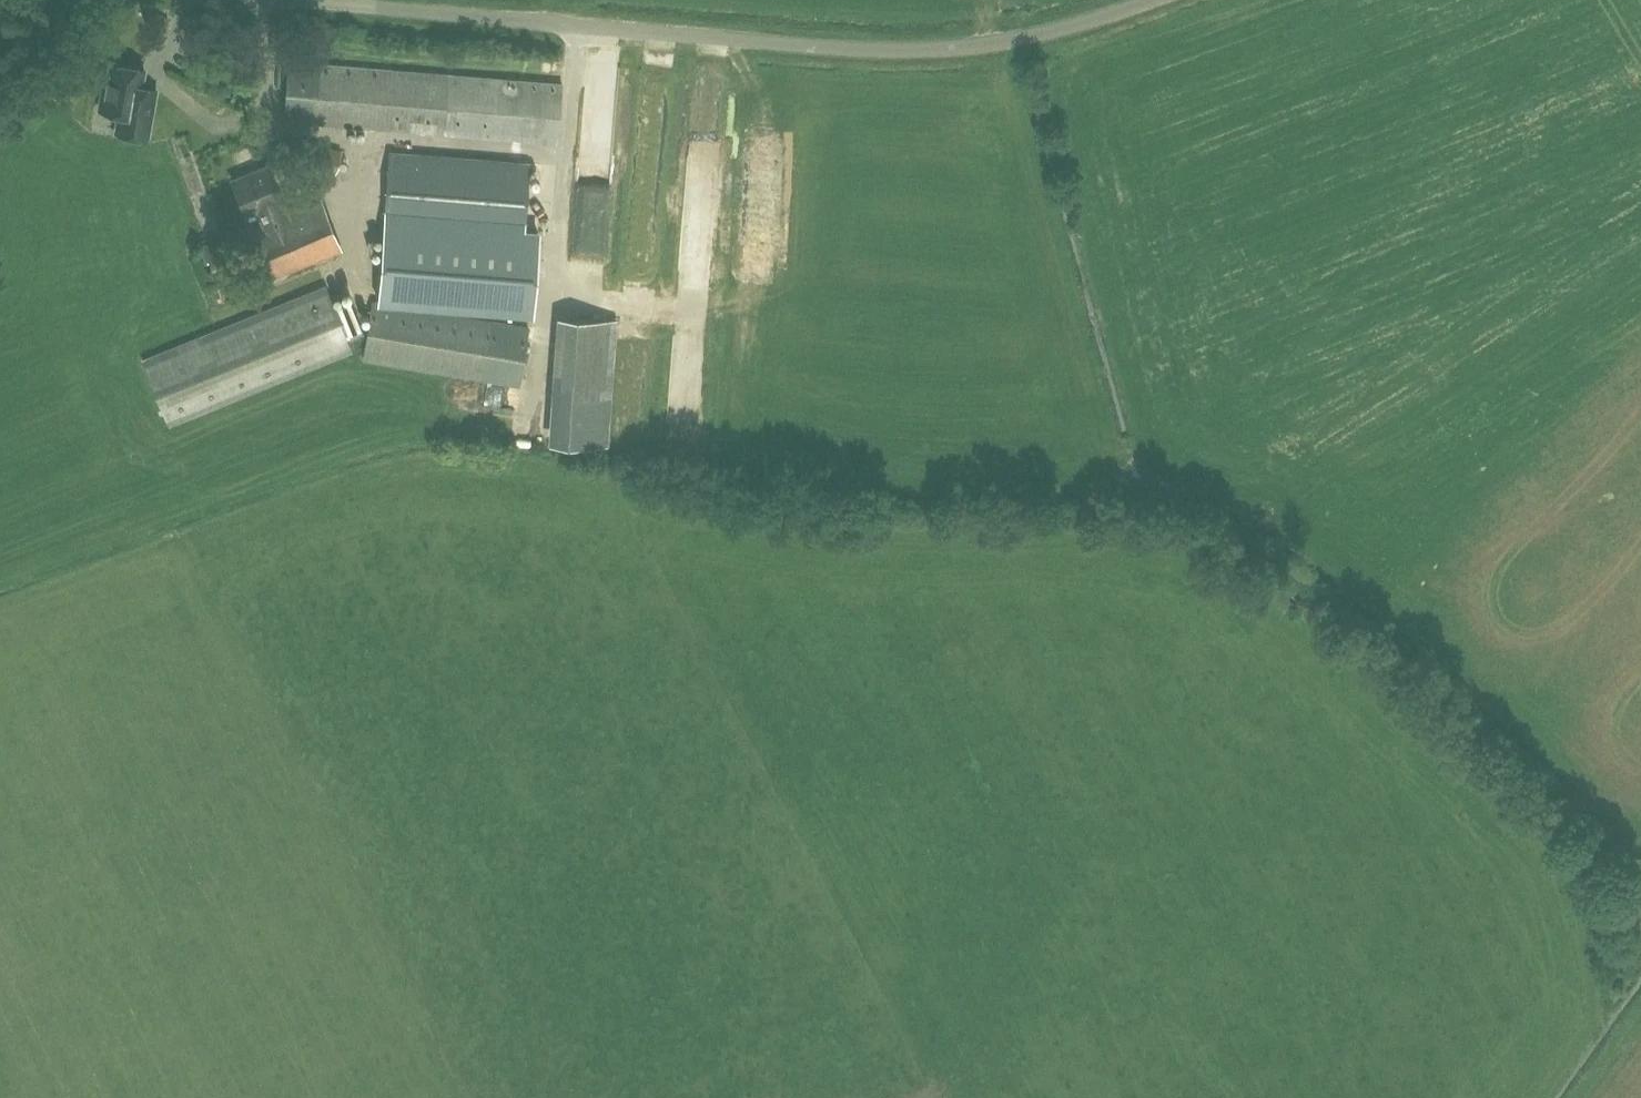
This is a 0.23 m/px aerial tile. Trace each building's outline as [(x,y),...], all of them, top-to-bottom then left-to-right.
[(104,80),(99,110),(119,113),(116,132),(147,138),(156,89),(140,87),(144,68),(111,63),(108,81),(104,80)] [(284,120),(311,122),(558,142),(562,84),(288,63),(284,120)] [(588,139),(618,140),(619,102),(589,101),(588,139)] [(304,165),(335,174),(341,149),(311,141),(304,165)] [(378,302),(532,314),(538,233),(523,231),(529,164),(390,153),(378,302)] [(272,278),(342,248),(320,198),(285,214),(279,198),(265,167),(231,182),(245,213),(257,208),(264,223),(250,230),(272,278)] [(351,351),(325,286),(142,360),(168,425),(351,351)] [(364,357),(484,377),(519,383),(528,327),(378,302),(373,301),(364,357)] [(622,320),(559,317),(554,443),(616,446),(622,320)]
